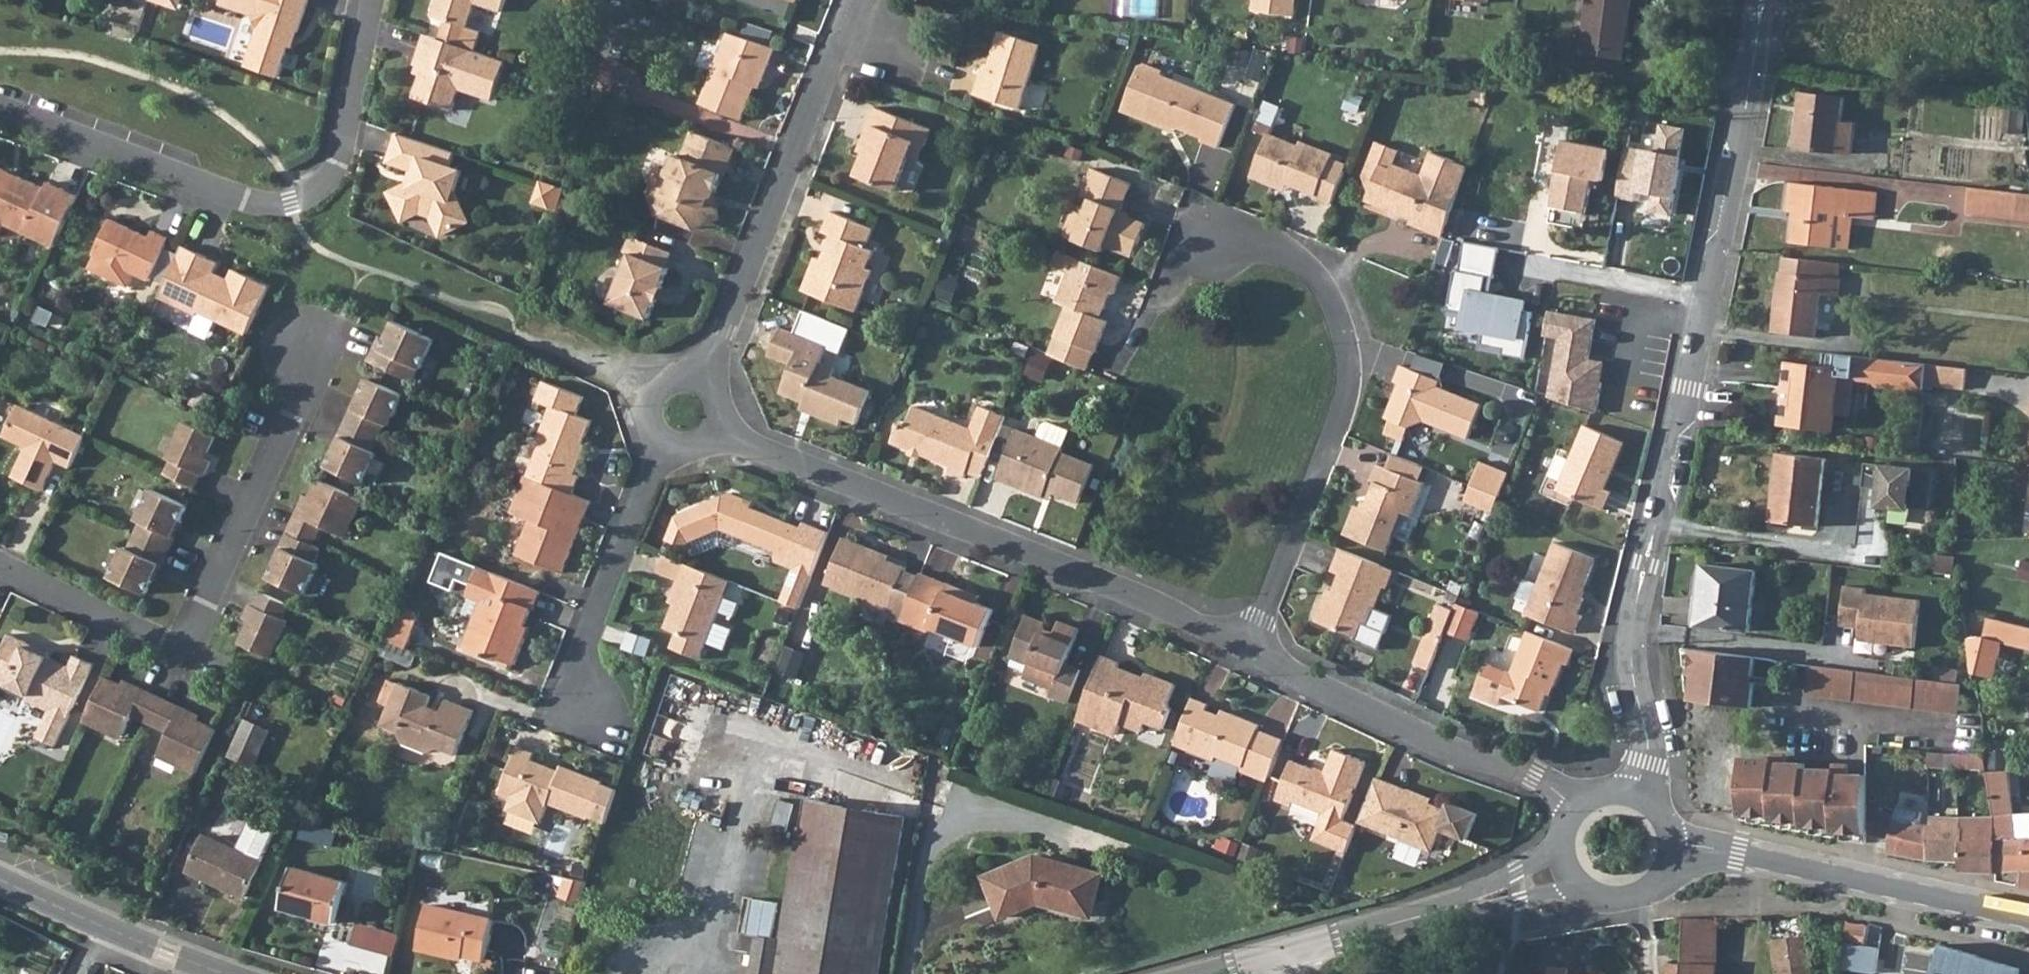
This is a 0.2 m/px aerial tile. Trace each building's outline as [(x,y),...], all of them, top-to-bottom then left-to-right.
[(177,9),(180,0),(150,0),(177,9)] [(220,4),(252,14),(258,28),(246,66),(279,77),(294,30),(299,32),(309,0),(222,0),(220,4)] [(432,16),(446,21),(440,39),(474,50),(480,32),(467,27),(475,3),(502,12),(506,0),(437,0),(432,16)] [(1114,17),(1162,20),(1163,0),(1115,0),(1114,17)] [(1253,10),(1294,15),(1296,0),(1255,0),(1253,10)] [(1580,54),(1623,59),(1631,0),(1587,0),(1580,54)] [(1820,19),(1830,20),(1832,8),(1822,7),(1820,19)] [(1041,45),(1000,31),(989,64),(987,63),(985,63),(984,65),(974,93),(1020,108),(1041,45)] [(758,79),(763,80),(775,48),(728,33),(700,103),(742,120),(755,86),(758,79)] [(492,99),(506,61),(474,50),(440,39),(425,34),(415,63),(423,66),(413,96),(452,109),(459,88),(492,99)] [(1128,46),(1131,36),(1122,34),(1119,43),(1128,46)] [(1202,140),(1219,147),(1237,104),(1163,75),(1160,68),(1146,63),(1140,65),(1130,90),(1153,99),(1147,115),(1176,127),(1203,138),(1202,140)] [(1147,115),(1153,99),(1130,90),(1122,110),(1174,131),(1176,127),(1147,115)] [(1837,152),(1841,121),(1844,97),(1802,92),(1795,147),(1837,152)] [(596,103),(598,100),(589,96),(588,100),(583,112),(592,115),(596,103)] [(2025,108),(2006,106),(2003,131),(2023,134),(2025,108)] [(925,145),(931,128),(875,107),(864,136),(871,139),(865,153),(857,175),(897,190),(910,155),(916,142),(925,145)] [(1852,154),(1856,123),(1841,121),(1837,152),(1852,154)] [(1655,151),(1627,147),(1620,187),(1650,192),(1647,209),(1672,213),(1686,129),(1659,125),(1655,151)] [(722,175),(723,175),(734,148),(693,131),(682,157),(675,154),(668,171),(657,167),(648,190),(658,214),(682,224),(695,219),(707,223),(718,218),(717,208),(707,204),(709,197),(713,196),(715,191),(722,175)] [(455,150),(398,132),(389,161),(413,168),(416,175),(413,184),(409,182),(391,192),(405,219),(422,211),(434,214),(444,233),(471,219),(456,190),(463,168),(451,164),(455,150)] [(1316,198),(1332,204),(1347,165),(1332,158),(1333,154),(1301,141),(1299,146),(1269,133),(1251,176),(1277,186),(1280,180),(1289,183),(1317,195),(1316,198)] [(858,150),(865,153),(871,139),(864,136),(858,150)] [(1605,180),(1611,149),(1565,140),(1549,222),(1584,229),(1588,213),(1594,187),(1595,178),(1601,179),(1605,180)] [(1377,141),(1370,160),(1391,168),(1393,164),(1394,164),(1399,150),(1377,141)] [(925,145),(916,142),(910,155),(920,159),(925,145)] [(1394,164),(1393,164),(1391,168),(1370,160),(1363,176),(1370,191),(1366,201),(1411,219),(1409,224),(1427,231),(1435,209),(1450,215),(1462,181),(1467,166),(1432,152),(1423,176),(1394,164)] [(18,175),(0,167),(0,173),(16,180),(18,175)] [(1122,209),(1132,183),(1094,168),(1083,196),(1093,199),(1087,214),(1076,210),(1065,236),(1104,251),(1107,242),(1115,245),(1114,248),(1134,256),(1147,224),(1128,216),(1126,216),(1123,223),(1116,220),(1120,210),(1121,211),(1122,209)] [(78,195),(49,181),(45,188),(18,175),(16,180),(0,173),(0,234),(5,223),(7,219),(27,229),(25,233),(54,246),(57,239),(78,195)] [(558,182),(542,177),(535,198),(552,203),(558,182)] [(565,184),(558,182),(552,203),(558,205),(565,184)] [(1877,192),(1791,182),(1787,211),(1797,212),(1796,219),(1794,219),(1791,242),(1832,247),(1836,215),(1852,217),(1874,220),(1877,192)] [(1967,214),(2028,221),(2028,194),(1970,187),(1967,214)] [(717,208),(715,191),(713,196),(709,197),(707,204),(717,208)] [(1129,212),(1122,209),(1121,211),(1120,210),(1116,220),(1123,223),(1126,216),(1128,216),(1129,212)] [(1443,237),(1450,215),(1435,209),(1427,231),(1443,237)] [(874,228),(832,211),(824,231),(833,234),(837,236),(831,252),(832,256),(830,261),(823,259),(817,256),(804,290),(857,310),(873,269),(867,267),(874,250),(866,247),(874,228)] [(1852,217),(1836,215),(1832,247),(1848,249),(1852,217)] [(110,218),(94,254),(96,255),(90,268),(129,286),(135,273),(150,280),(152,275),(165,249),(170,237),(153,230),(150,236),(110,218)] [(7,219),(5,223),(25,233),(27,229),(7,219)] [(693,229),(707,223),(695,219),(682,224),(693,229)] [(831,252),(837,236),(833,234),(823,259),(830,261),(832,256),(831,252)] [(672,252),(631,235),(624,251),(630,254),(610,302),(649,318),(656,299),(652,297),(657,285),(661,287),(669,268),(666,267),(672,252)] [(1462,267),(1466,240),(1445,237),(1441,264),(1462,267)] [(1523,341),(1530,301),(1486,290),(1488,276),(1498,276),(1502,248),(1470,242),(1463,270),(1459,270),(1454,307),(1468,311),(1465,329),(1487,334),(1523,341)] [(219,261),(183,245),(178,255),(166,281),(159,296),(197,314),(199,311),(247,333),(269,285),(234,268),(227,282),(212,275),(219,261)] [(165,249),(152,275),(166,281),(178,255),(165,249)] [(1122,276),(1074,257),(1057,302),(1067,306),(1048,354),(1088,370),(1108,320),(1101,318),(1098,316),(1100,311),(1105,308),(1112,292),(1115,293),(1122,276)] [(1841,279),(1838,278),(1840,263),(1785,257),(1783,272),(1781,271),(1779,286),(1781,287),(1780,301),(1777,301),(1773,332),(1816,337),(1821,294),(1839,296),(1841,279)] [(663,288),(661,287),(657,285),(652,297),(656,299),(658,300),(663,288)] [(1600,318),(1553,310),(1549,336),(1563,340),(1553,397),(1601,412),(1610,362),(1596,358),(1600,318)] [(370,361),(414,382),(420,368),(422,369),(436,340),(397,321),(385,345),(379,342),(370,361)] [(827,346),(780,327),(769,355),(793,365),(782,393),(803,401),(803,403),(813,407),(811,413),(841,425),(844,418),(858,423),(871,390),(833,375),(836,368),(821,362),(827,346)] [(1048,356),(1034,350),(1024,375),(1038,381),(1048,356)] [(1826,367),(1790,363),(1783,423),(1833,428),(1835,413),(1850,414),(1855,376),(1875,379),(1879,383),(1925,389),(1926,383),(1928,363),(1828,352),(1826,367)] [(1968,368),(1928,363),(1926,383),(1965,388),(1968,368)] [(1437,386),(1440,379),(1401,364),(1394,381),(1399,383),(1385,418),(1390,420),(1384,433),(1403,441),(1409,425),(1424,420),(1468,438),(1482,404),(1437,386)] [(342,437),(328,466),(363,483),(378,453),(374,451),(387,423),(391,425),(405,395),(370,378),(356,407),(354,407),(340,436),(342,437)] [(542,440),(528,476),(572,494),(580,475),(575,473),(583,452),(580,451),(583,443),(592,421),(578,415),(586,397),(546,381),(538,400),(551,406),(538,438),(542,440)] [(811,413),(813,407),(803,403),(800,409),(811,413)] [(70,467),(85,436),(18,404),(3,436),(26,447),(12,476),(42,490),(56,461),(70,467)] [(976,452),(989,457),(1006,416),(980,406),(971,429),(914,406),(907,425),(900,423),(892,442),(911,450),(922,454),(950,466),(948,471),(965,478),(967,472),(976,452)] [(165,474),(194,487),(200,474),(204,475),(211,461),(202,457),(205,451),(207,452),(215,436),(184,421),(167,458),(171,460),(165,474)] [(1043,424),(1039,437),(1064,447),(1071,431),(1049,422),(1043,424)] [(1605,488),(1624,442),(1586,425),(1558,490),(1603,509),(1611,491),(1605,488)] [(1062,452),(1064,447),(1039,437),(1017,428),(997,478),(1044,496),(1046,489),(1054,492),(1079,502),(1094,464),(1062,452)] [(920,458),(922,454),(911,450),(909,454),(920,458)] [(981,478),(989,457),(976,452),(967,472),(981,478)] [(1826,458),(1780,452),(1772,521),(1818,527),(1826,458)] [(1393,454),(1388,467),(1420,481),(1425,467),(1393,454)] [(1499,496),(1508,473),(1481,463),(1472,485),(1499,496)] [(1420,481),(1388,467),(1378,464),(1372,481),(1375,482),(1368,502),(1365,508),(1361,507),(1356,505),(1345,533),(1388,550),(1403,512),(1412,515),(1425,482),(1420,481)] [(1935,470),(1882,464),(1877,506),(1890,508),(1890,505),(1930,509),(1935,470)] [(572,494),(528,476),(525,475),(511,512),(530,519),(516,554),(562,573),(591,501),(572,494)] [(277,563),(270,578),(305,595),(320,564),(316,562),(322,549),(314,545),(323,527),(341,535),(350,517),(355,519),(364,500),(320,479),(309,502),(304,500),(289,533),(282,548),(284,549),(277,563)] [(1054,492),(1046,489),(1044,496),(1051,499),(1054,492)] [(111,578),(146,594),(160,565),(162,566),(175,536),(173,536),(187,506),(151,490),(137,520),(141,522),(129,549),(125,548),(111,578)] [(752,507),(754,502),(732,493),(677,516),(668,539),(687,547),(689,542),(722,528),(776,550),(775,554),(814,570),(829,531),(805,522),(802,527),(752,507)] [(722,528),(689,542),(695,555),(722,544),(720,538),(794,567),(782,602),(798,608),(814,570),(775,554),(776,550),(722,528)] [(876,550),(843,537),(825,583),(888,609),(886,614),(901,620),(918,577),(904,571),(906,567),(889,561),(874,555),(876,550)] [(1583,589),(1595,559),(1554,543),(1526,613),(1576,632),(1582,615),(1579,614),(1584,599),(1580,597),(1583,589)] [(1394,570),(1341,549),(1333,571),(1341,574),(1335,591),(1330,602),(1325,600),(1317,621),(1357,636),(1355,640),(1380,649),(1393,615),(1375,608),(1384,586),(1387,587),(1394,570)] [(876,550),(874,555),(889,561),(891,556),(876,550)] [(678,578),(685,562),(664,554),(658,570),(678,578)] [(719,593),(725,579),(685,562),(678,578),(683,580),(674,604),(664,627),(676,632),(670,647),(699,659),(706,642),(714,622),(718,611),(724,597),(724,596),(719,593)] [(1750,631),(1757,571),(1704,565),(1697,624),(1750,631)] [(541,592),(478,566),(471,584),(485,590),(480,601),(462,647),(494,660),(495,658),(514,665),(525,637),(521,636),(525,625),(531,609),(534,610),(541,592)] [(901,620),(901,621),(927,631),(929,627),(979,647),(994,609),(977,603),(961,597),(964,590),(920,573),(918,577),(901,620)] [(674,604),(683,580),(678,578),(669,602),(674,604)] [(730,581),(725,579),(719,593),(724,596),(730,581)] [(466,596),(480,601),(485,590),(471,584),(466,596)] [(1866,589),(1845,587),(1841,618),(1861,621),(1859,638),(1893,642),(1893,645),(1915,648),(1921,601),(1866,594),(1866,589)] [(1329,588),(1325,600),(1330,602),(1335,591),(1329,588)] [(964,590),(961,597),(977,603),(980,596),(964,590)] [(247,627),(239,643),(270,658),(288,621),(284,619),(290,605),(261,592),(254,605),(251,603),(244,618),(252,622),(250,628),(247,627)] [(738,602),(724,597),(718,611),(732,616),(738,602)] [(1439,603),(1428,630),(1444,637),(1446,631),(1454,610),(1439,603)] [(1469,640),(1481,612),(1457,603),(1454,610),(1446,631),(1469,640)] [(792,611),(780,607),(774,622),(786,626),(792,611)] [(1047,623),(1027,615),(1011,656),(1030,664),(1025,677),(1053,688),(1050,695),(1068,703),(1081,670),(1066,664),(1080,629),(1060,621),(1056,631),(1054,637),(1043,633),(1046,627),(1047,623)] [(416,624),(396,616),(392,625),(412,633),(416,624)] [(2028,648),(2028,627),(1989,618),(1985,638),(2028,648)] [(731,629),(714,622),(706,642),(723,649),(731,629)] [(392,625),(386,639),(406,648),(412,633),(392,625)] [(529,627),(525,625),(521,636),(525,637),(529,627)] [(1043,633),(1054,637),(1056,631),(1046,627),(1043,633)] [(629,630),(623,648),(647,656),(653,639),(629,630)] [(1444,637),(1428,630),(1415,663),(1430,669),(1444,637)] [(1575,649),(1528,631),(1512,673),(1486,663),(1474,695),(1499,705),(1503,696),(1541,711),(1547,694),(1551,684),(1555,686),(1564,663),(1569,665),(1575,649)] [(10,633),(0,654),(0,681),(6,684),(29,695),(27,699),(50,710),(48,714),(66,723),(94,663),(76,654),(70,666),(49,656),(26,645),(27,642),(10,633)] [(406,648),(386,639),(378,654),(412,668),(418,652),(406,648)] [(26,645),(49,656),(50,652),(27,642),(26,645)] [(786,646),(776,670),(794,677),(804,654),(786,646)] [(1694,675),(1691,700),(1721,704),(1742,707),(1751,708),(1754,682),(1752,682),(1755,656),(1693,648),(1689,674),(1694,675)] [(1102,656),(1077,719),(1117,734),(1121,723),(1143,731),(1147,721),(1165,729),(1172,710),(1169,703),(1176,686),(1153,677),(1151,681),(1144,679),(1118,668),(1120,664),(1102,656)] [(1942,681),(1810,665),(1806,694),(1957,713),(1961,684),(1956,683),(1942,681)] [(1942,681),(1956,683),(1958,670),(1944,668),(1942,681)] [(127,687),(104,677),(84,721),(103,729),(105,724),(124,733),(132,715),(169,732),(160,751),(179,759),(177,764),(196,773),(216,729),(194,718),(196,713),(129,682),(127,687)] [(387,678),(384,685),(395,690),(397,683),(387,678)] [(432,696),(397,683),(395,690),(384,685),(378,701),(388,705),(380,725),(398,732),(403,743),(427,752),(438,748),(456,755),(474,710),(446,699),(441,712),(434,715),(426,711),(428,707),(432,696)] [(4,689),(27,699),(29,695),(6,684),(4,689)] [(1193,698),(1174,744),(1215,761),(1217,756),(1243,766),(1242,771),(1267,781),(1284,739),(1259,729),(1260,724),(1231,713),(1229,718),(1221,715),(1207,710),(1209,704),(1193,698)] [(1696,808),(1740,809),(1741,756),(1742,716),(1742,707),(1721,704),(1691,700),(1690,762),(1689,795),(1696,808)] [(426,711),(434,715),(441,712),(428,707),(426,711)] [(1223,710),(1221,715),(1229,718),(1231,713),(1223,710)] [(66,723),(48,714),(37,737),(56,745),(66,723)] [(269,730),(245,719),(229,756),(253,766),(269,730)] [(534,754),(517,747),(499,793),(511,798),(506,810),(541,823),(548,803),(588,819),(589,817),(605,823),(616,789),(602,784),(603,782),(561,766),(559,771),(557,775),(550,772),(548,766),(532,760),(534,754)] [(1343,820),(1367,762),(1335,749),(1326,771),(1324,775),(1318,773),(1317,769),(1315,769),(1292,760),(1276,800),(1293,806),(1294,801),(1310,807),(1299,834),(1346,852),(1357,825),(1343,820)] [(1956,767),(1956,753),(1930,752),(1929,766),(1956,767)] [(1956,767),(1987,768),(1985,754),(1956,753),(1956,767)] [(1775,757),(1741,756),(1740,809),(1740,815),(1772,815),(1772,820),(1803,821),(1803,826),(1834,827),(1834,832),(1867,833),(1868,774),(1837,773),(1837,769),(1806,768),(1806,763),(1775,762),(1775,757)] [(550,772),(557,775),(559,771),(548,766),(550,772)] [(1961,816),(1956,767),(1929,766),(1931,816),(1961,816)] [(1961,816),(1995,816),(1987,771),(1987,768),(1956,767),(1961,816)] [(1995,816),(2014,814),(2010,770),(1987,771),(1995,816)] [(1377,777),(1358,822),(1433,852),(1442,829),(1469,840),(1480,815),(1452,804),(1449,811),(1431,804),(1407,794),(1409,790),(1377,777)] [(1433,799),(1409,790),(1407,794),(1431,804),(1433,799)] [(805,799),(782,940),(772,938),(779,903),(754,899),(748,934),(757,936),(751,973),(879,973),(905,817),(829,804),(805,799)] [(1928,860),(1931,826),(1919,824),(1922,811),(1898,805),(1896,814),(1877,810),(1872,834),(1890,838),(1887,853),(1904,856),(1928,860)] [(2028,837),(2028,813),(2014,814),(2017,838),(2028,837)] [(2017,838),(2014,814),(1995,816),(1996,871),(2022,870),(2021,886),(2028,888),(2028,837),(2017,838)] [(1961,862),(1961,816),(1931,816),(1931,826),(1928,860),(1948,861),(1960,862),(1961,862)] [(1960,862),(1960,870),(1981,871),(1996,871),(1995,816),(1961,816),(1961,862),(1960,862)] [(190,871),(247,897),(277,830),(252,819),(238,850),(206,835),(190,871)] [(1222,851),(1236,856),(1242,842),(1228,836),(1222,851)] [(1258,850),(1245,845),(1240,857),(1253,862),(1258,850)] [(1092,916),(1104,874),(1036,856),(985,876),(991,892),(1001,917),(1039,902),(1092,916)] [(337,922),(348,882),(292,867),(281,907),(337,922)] [(587,882),(567,877),(561,895),(580,901),(587,882)] [(1002,918),(1001,917),(991,892),(963,903),(973,930),(1002,918)] [(484,960),(494,919),(427,904),(417,948),(457,957),(458,954),(464,955),(484,960)] [(1683,962),(1717,963),(1718,919),(1685,917),(1683,962)] [(1868,926),(1848,922),(1845,941),(1865,944),(1868,926)] [(1809,956),(1806,935),(1771,940),(1776,973),(1812,973),(1809,956)] [(2027,972),(1939,949),(1935,973),(2026,973),(2027,972)] [(1717,963),(1683,962),(1672,961),(1671,973),(1716,973),(1717,963)]
